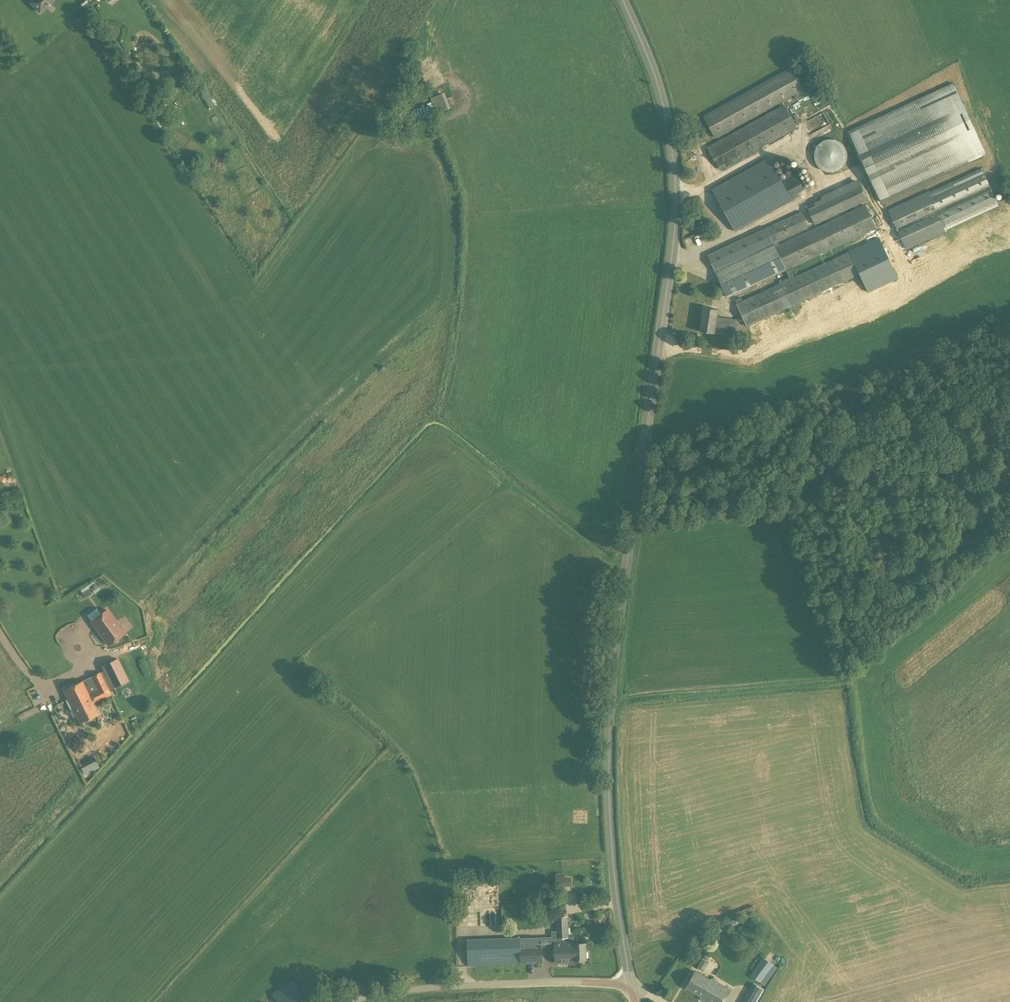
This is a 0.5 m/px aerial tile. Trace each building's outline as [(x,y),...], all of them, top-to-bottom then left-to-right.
[(33,1),(30,3),(39,12),(51,0),(32,0),(33,1)] [(703,116),(715,138),(805,89),(792,66),(703,116)] [(953,83),(848,132),(881,203),(986,155),(953,83)] [(206,90),(201,92),(210,107),(214,104),(206,90)] [(436,113),(450,108),(445,92),(431,97),(436,113)] [(708,146),(720,170),(797,128),(784,104),(708,146)] [(741,126),(760,116),(758,114),(740,124),(741,126)] [(846,156),(846,153),(845,151),(844,148),(842,146),(839,144),(837,142),(834,142),(831,142),(829,142),(826,143),(823,144),(821,146),(819,148),(818,151),(817,153),(817,156),(817,159),(818,161),(819,164),(821,166),(823,168),(825,169),(828,170),(830,171),(834,170),(836,170),(840,168),(841,167),(843,165),(845,162),(846,159),(846,156)] [(769,158),(712,189),(735,231),(792,200),(786,189),(769,158)] [(929,191),(888,210),(906,249),(947,231),(1000,206),(981,166),(929,191)] [(860,179),(820,194),(822,199),(807,205),(813,222),(868,201),(860,179)] [(795,185),(786,189),(792,200),(798,196),(796,193),(795,191),(798,189),(795,185)] [(745,237),(707,255),(715,271),(727,298),(761,282),(786,270),(790,279),(743,300),(741,297),(735,300),(737,303),(736,304),(747,327),(861,274),(867,288),(868,291),(898,278),(895,270),(880,237),(850,251),(797,275),(793,277),(792,273),(794,272),(792,267),(877,228),(865,204),(779,244),(778,241),(809,227),(802,211),(745,237)] [(684,237),(687,247),(703,243),(701,233),(684,237)] [(701,331),(714,333),(722,334),(723,329),(735,331),(737,319),(716,316),(718,309),(704,307),(701,331)] [(88,588),(82,592),(85,597),(91,593),(88,588)] [(120,630),(102,607),(87,618),(105,642),(120,630)] [(102,666),(113,687),(128,680),(117,658),(102,666)] [(98,714),(93,703),(111,694),(100,671),(90,677),(96,689),(88,693),(82,680),(63,690),(72,708),(70,709),(69,711),(72,716),(74,717),(76,716),(79,723),(98,714)] [(93,757),(79,764),(84,775),(99,767),(93,757)] [(564,887),(564,891),(572,890),(571,876),(565,877),(564,873),(556,873),(556,888),(564,887)] [(576,965),(576,959),(586,959),(586,942),(574,943),(574,940),(570,940),(569,937),(568,937),(568,916),(556,917),(556,931),(555,931),(555,941),(554,941),(555,963),(568,962),(568,965),(576,965)] [(467,938),(468,965),(542,962),(542,947),(538,947),(538,936),(467,938)] [(750,974),(764,985),(777,968),(763,957),(750,974)] [(703,970),(708,962),(702,958),(697,966),(703,970)] [(289,982),(271,993),(277,1001),(306,1001),(308,1001),(306,999),(319,990),(314,980),(309,983),(298,969),(286,977),(289,982)] [(712,978),(711,979),(695,970),(685,987),(701,996),(700,998),(707,1001),(724,1001),(731,989),(712,978)] [(764,989),(753,983),(742,1001),(757,1001),(764,989)]
